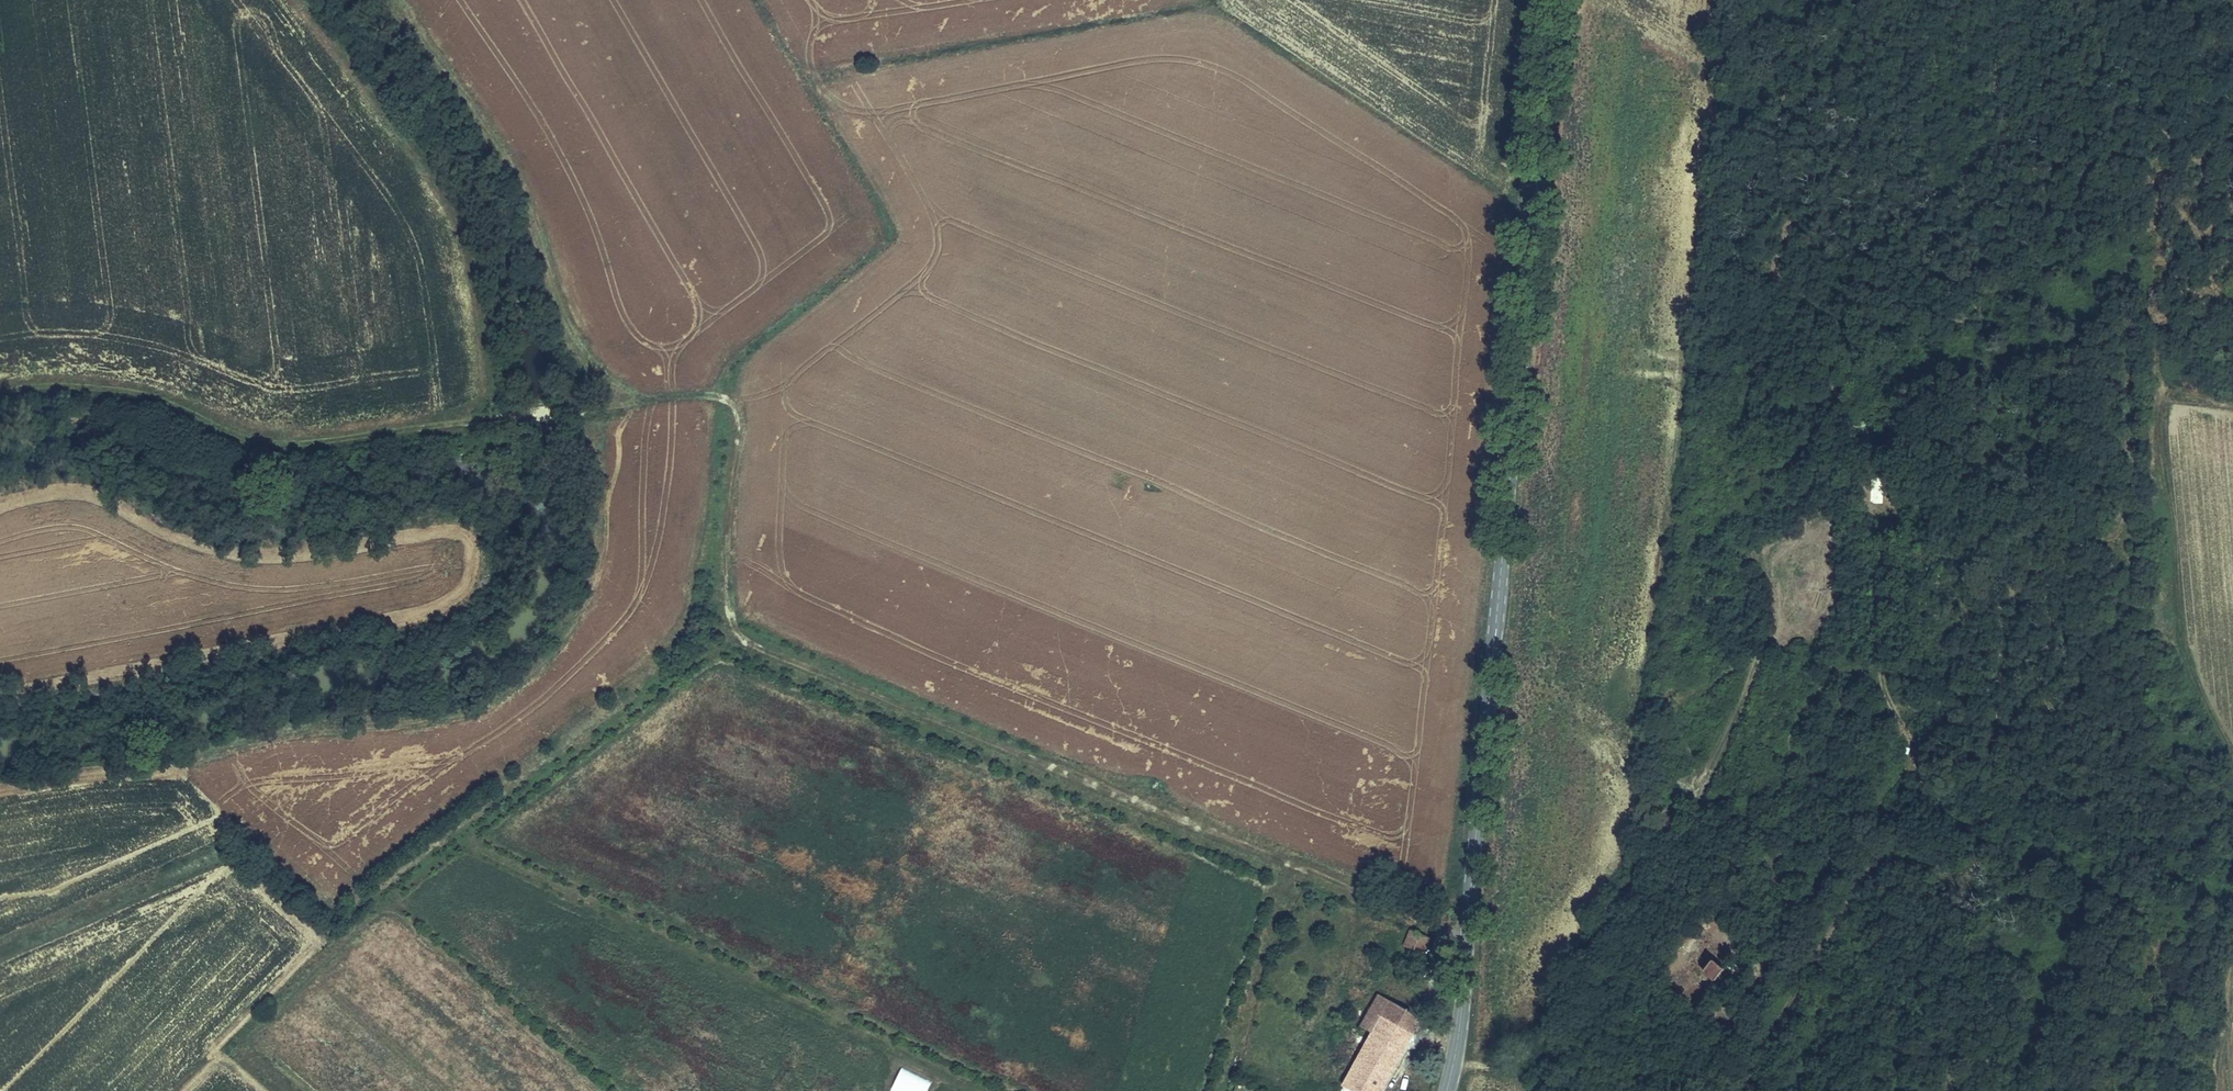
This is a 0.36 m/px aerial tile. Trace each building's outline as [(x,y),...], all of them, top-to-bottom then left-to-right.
[(1410,934),(1404,950),(1423,957),(1429,940),(1410,934)] [(1712,961),(1704,973),(1716,982),(1725,970),(1712,961)] [(1381,999),(1375,996),(1362,1018),(1375,1025),(1372,1032),(1370,1034),(1342,1089),(1346,1090),(1381,1090),(1417,1022),(1409,1014),(1381,999)] [(1375,1025),(1362,1018),(1357,1027),(1370,1034),(1372,1032),(1375,1025)] [(931,1080),(899,1068),(890,1090),(927,1090),(931,1080)]
